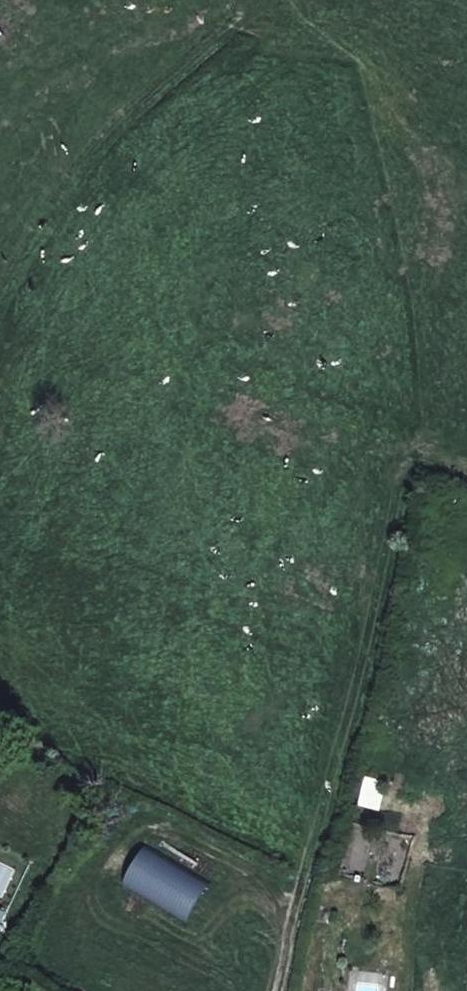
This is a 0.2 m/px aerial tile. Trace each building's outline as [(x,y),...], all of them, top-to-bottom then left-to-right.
[(165,857),(144,898),(212,932),(233,890),(165,857)]
